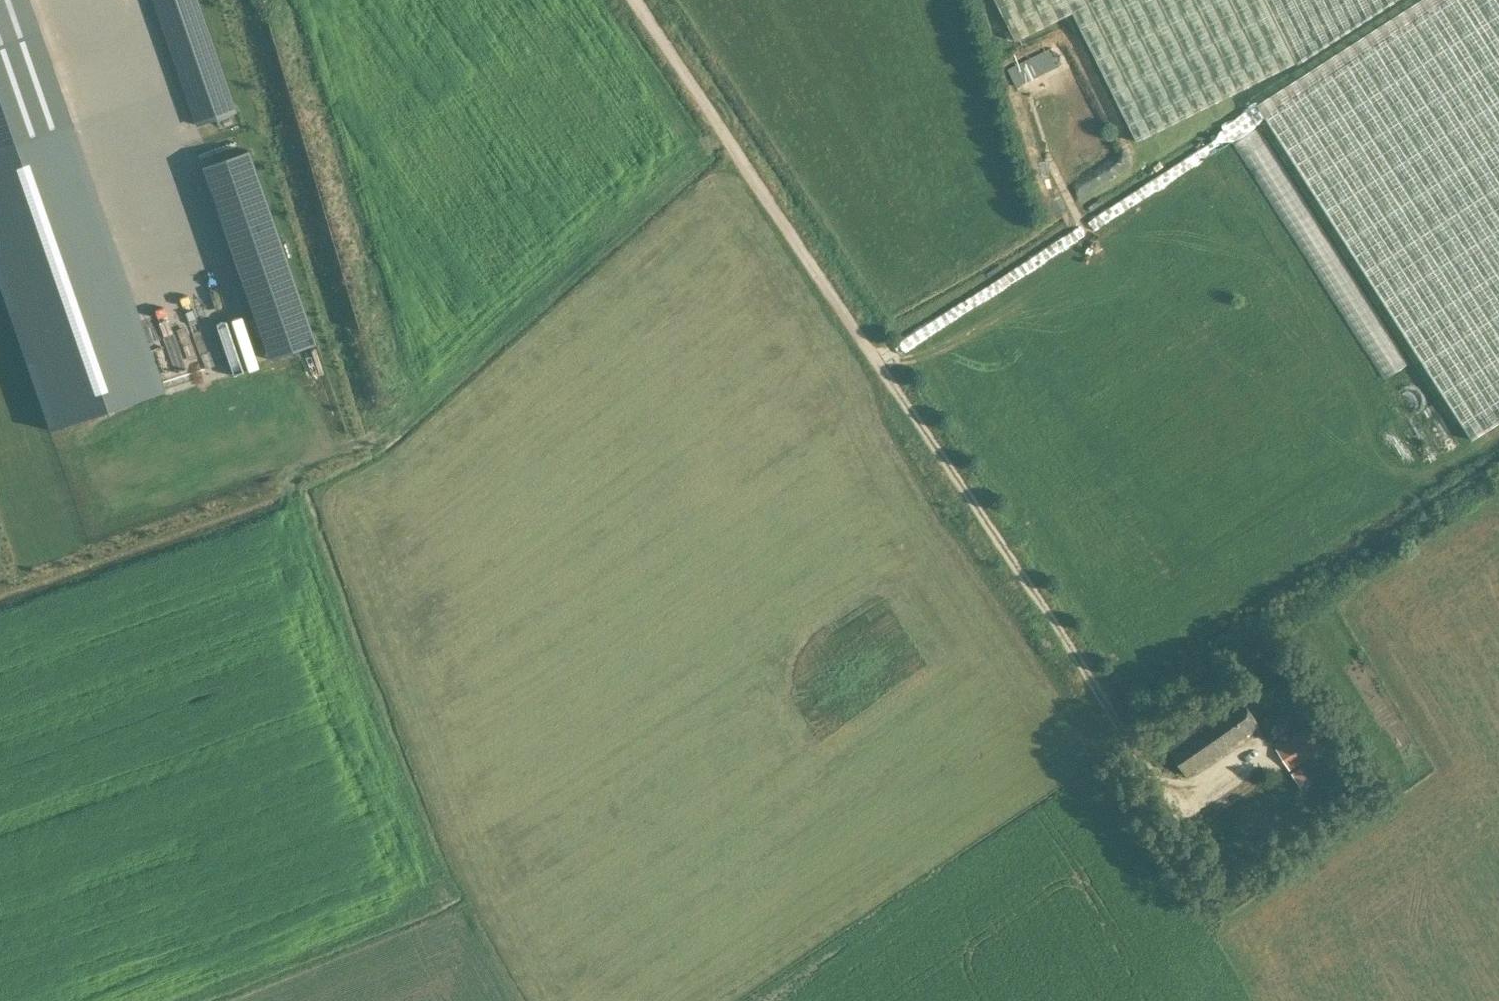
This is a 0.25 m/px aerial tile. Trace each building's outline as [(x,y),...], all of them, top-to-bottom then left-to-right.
[(68,120),(27,0),(0,0),(0,144),(68,120)] [(163,24),(169,22),(204,122),(198,124),(198,125),(235,112),(236,112),(236,111),(234,111),(196,0),(154,0),(163,24)] [(1016,41),(1073,12),(1137,141),(1296,62),(1297,65),(1398,0),(996,0),(1016,41)] [(1299,78),(1258,104),(1260,108),(1267,118),(1473,439),(1498,422),(1498,0),(1421,0),(1299,78)] [(249,149),(203,165),(203,168),(209,165),(220,197),(260,183),(249,149)] [(260,183),(220,197),(231,228),(271,214),(260,183)] [(271,214),(231,228),(242,260),(282,246),(271,214)] [(282,246),(242,260),(253,292),(293,278),(282,246)] [(293,278),(253,292),(264,323),(304,309),(293,278)] [(304,309),(264,323),(275,354),(269,356),(270,359),(316,343),(304,309)] [(1217,720),(1213,714),(1183,734),(1167,745),(1187,775),(1204,763),(1261,726),(1245,702),(1217,720)] [(1306,728),(1275,748),(1289,771),(1320,751),(1306,728)] [(1317,781),(1306,764),(1291,773),(1302,790),(1317,781)]
